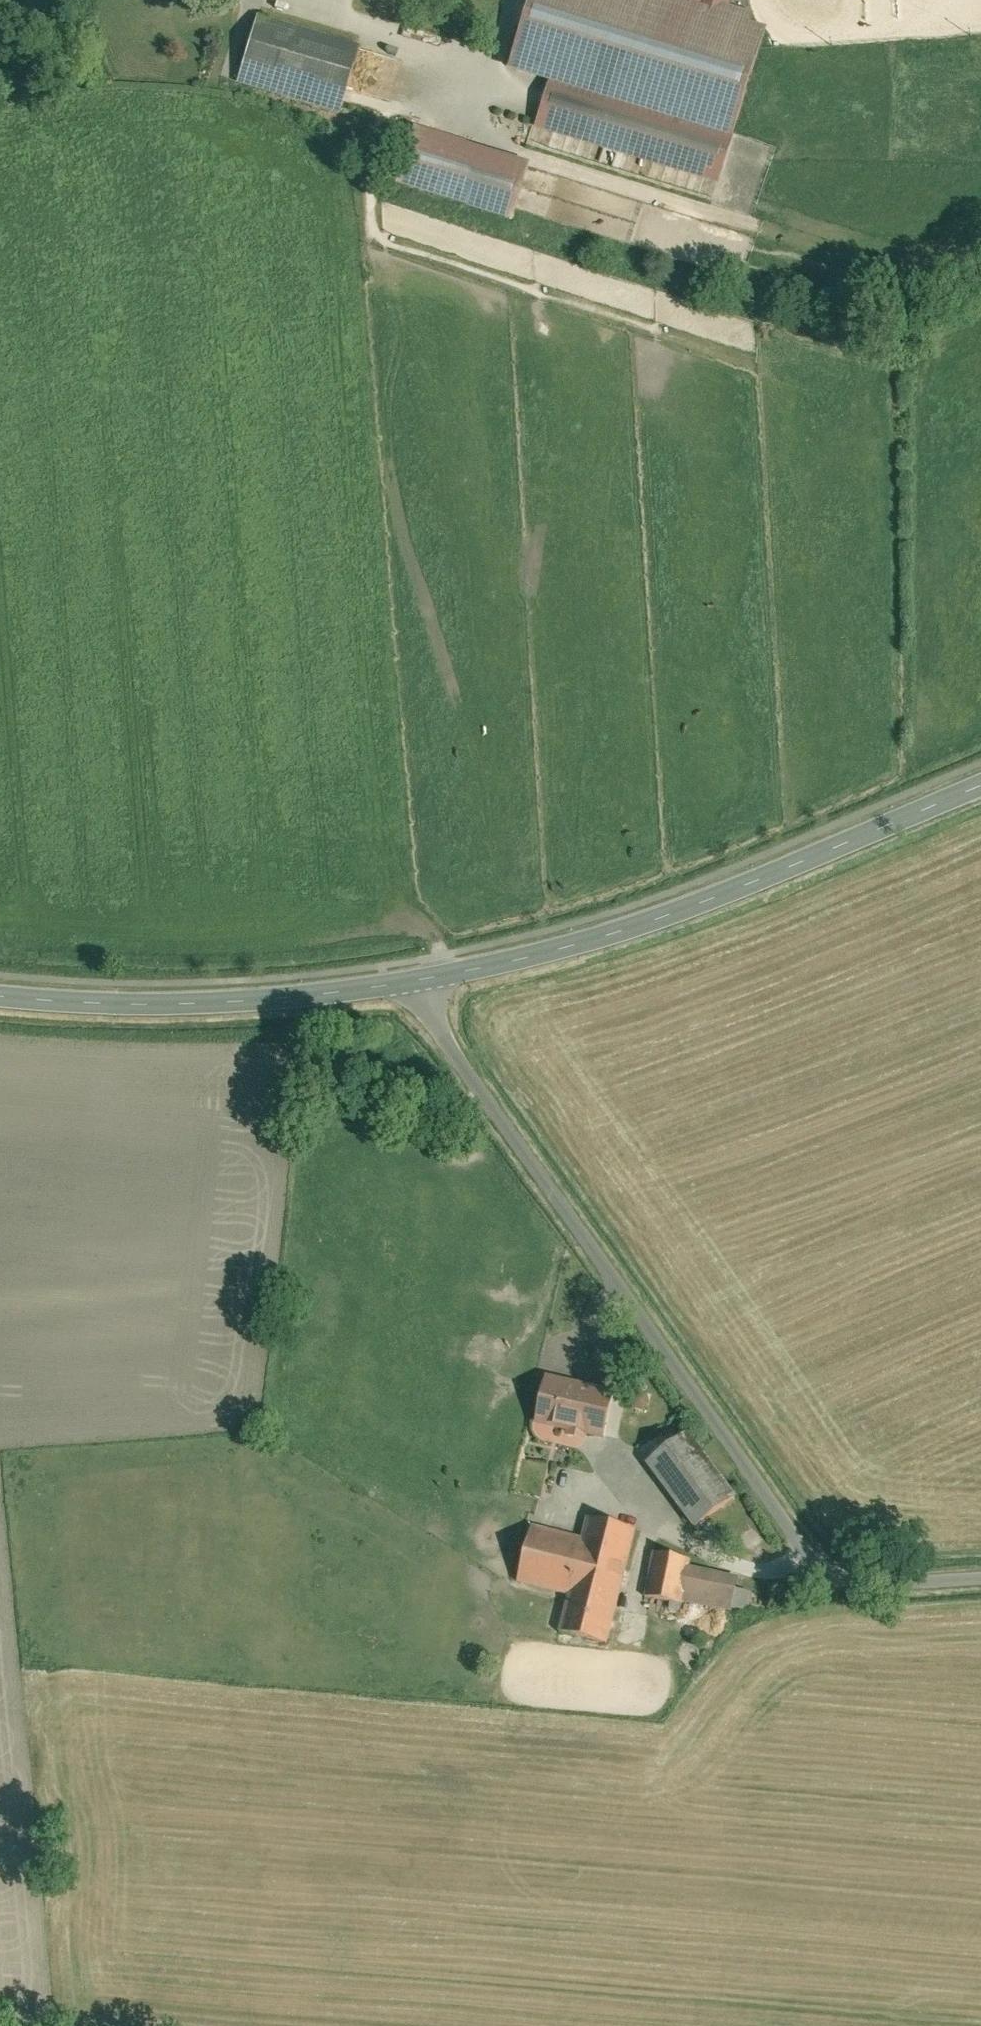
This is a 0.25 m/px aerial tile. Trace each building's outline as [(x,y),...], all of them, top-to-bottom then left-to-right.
[(507,79),(546,92),(534,137),(714,193),(732,143),(757,58),(765,38),(747,32),(748,23),(722,15),(726,0),(674,0),(674,1),(672,0),(531,0),(507,79)] [(360,47),(258,15),(237,85),(338,116),(360,47)] [(528,171),(409,135),(389,196),(508,233),(528,171)] [(611,1400),(545,1384),(532,1435),(580,1447),(581,1442),(600,1446),(611,1400)] [(690,1440),(645,1470),(690,1534),(734,1504),(690,1440)] [(605,1651),(633,1537),(585,1525),(580,1545),(527,1532),(513,1589),(565,1602),(556,1639),(605,1651)] [(689,1566),(651,1558),(641,1601),(679,1609),(680,1606),(727,1616),(734,1582),(687,1573),(689,1566)]
